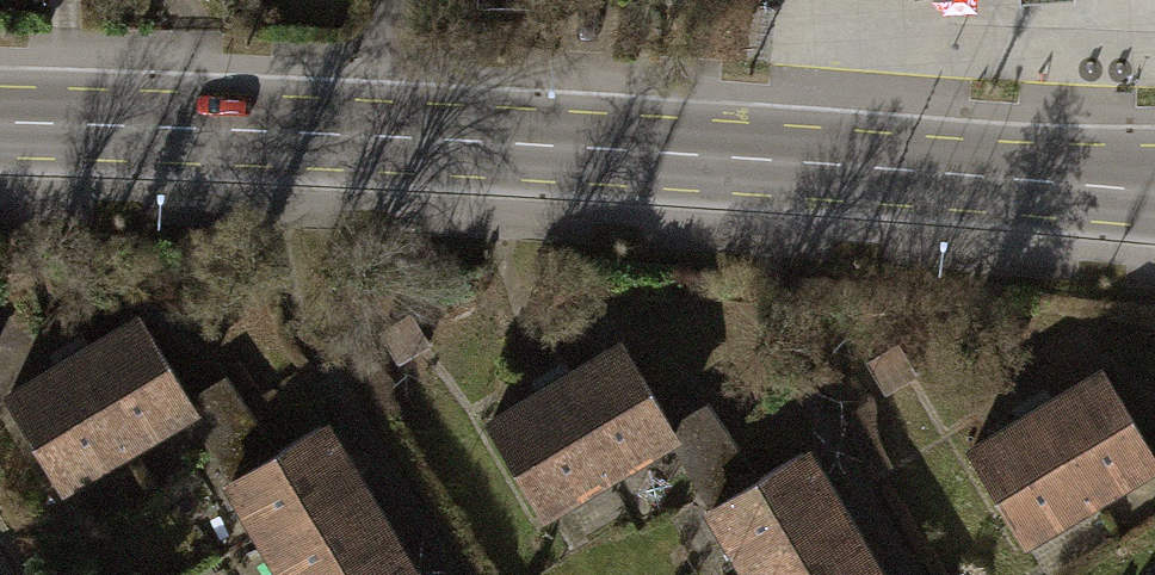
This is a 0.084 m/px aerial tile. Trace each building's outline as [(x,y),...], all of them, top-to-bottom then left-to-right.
[(50,483),(174,408),(183,403),(178,395),(129,315),(0,394),(0,401),(50,483)] [(480,422),(532,508),(658,433),(664,429),(660,422),(612,343),(480,422)] [(960,450),(1013,537),(1139,461),(1146,456),(1141,448),(1093,370),(960,450)] [(264,451),(211,379),(178,395),(183,403),(174,408),(221,476),(264,451)] [(745,478),(693,405),(660,422),(664,429),(658,433),(701,505),(745,478)] [(311,423),(264,451),(221,476),(279,574),(400,574),(311,423)] [(1141,448),(1146,456),(1139,461),(1154,485),(1154,440),(1141,448)] [(791,450),(745,478),(701,505),(743,574),(866,574),(791,450)]
